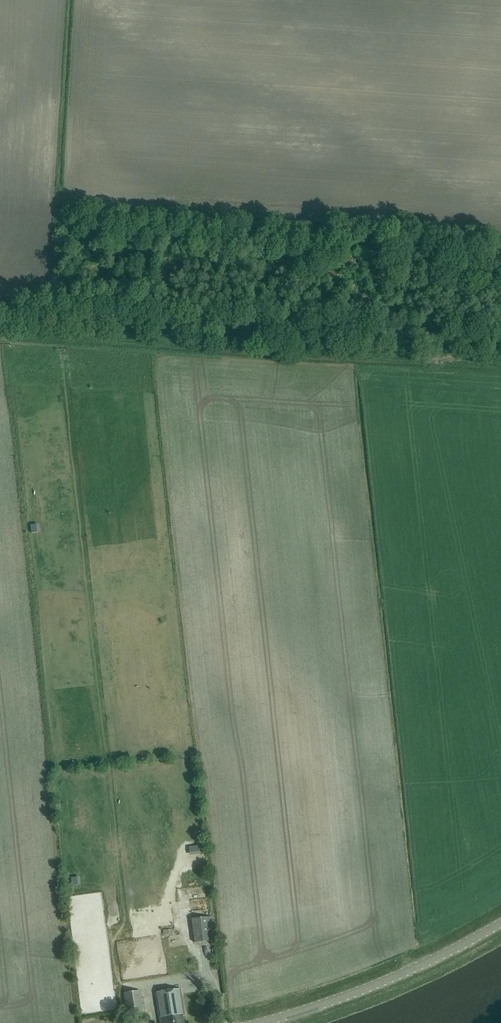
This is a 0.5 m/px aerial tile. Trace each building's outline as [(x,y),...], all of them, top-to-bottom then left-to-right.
[(179,902),(179,915),(191,915),(191,902),(179,902)] [(214,941),(213,917),(195,918),(196,942),(214,941)] [(180,989),(155,993),(159,1016),(159,1015),(160,1022),(183,1022),(182,1015),(184,1015),(180,989)] [(144,1012),(140,991),(124,993),(127,1014),(144,1012)]
